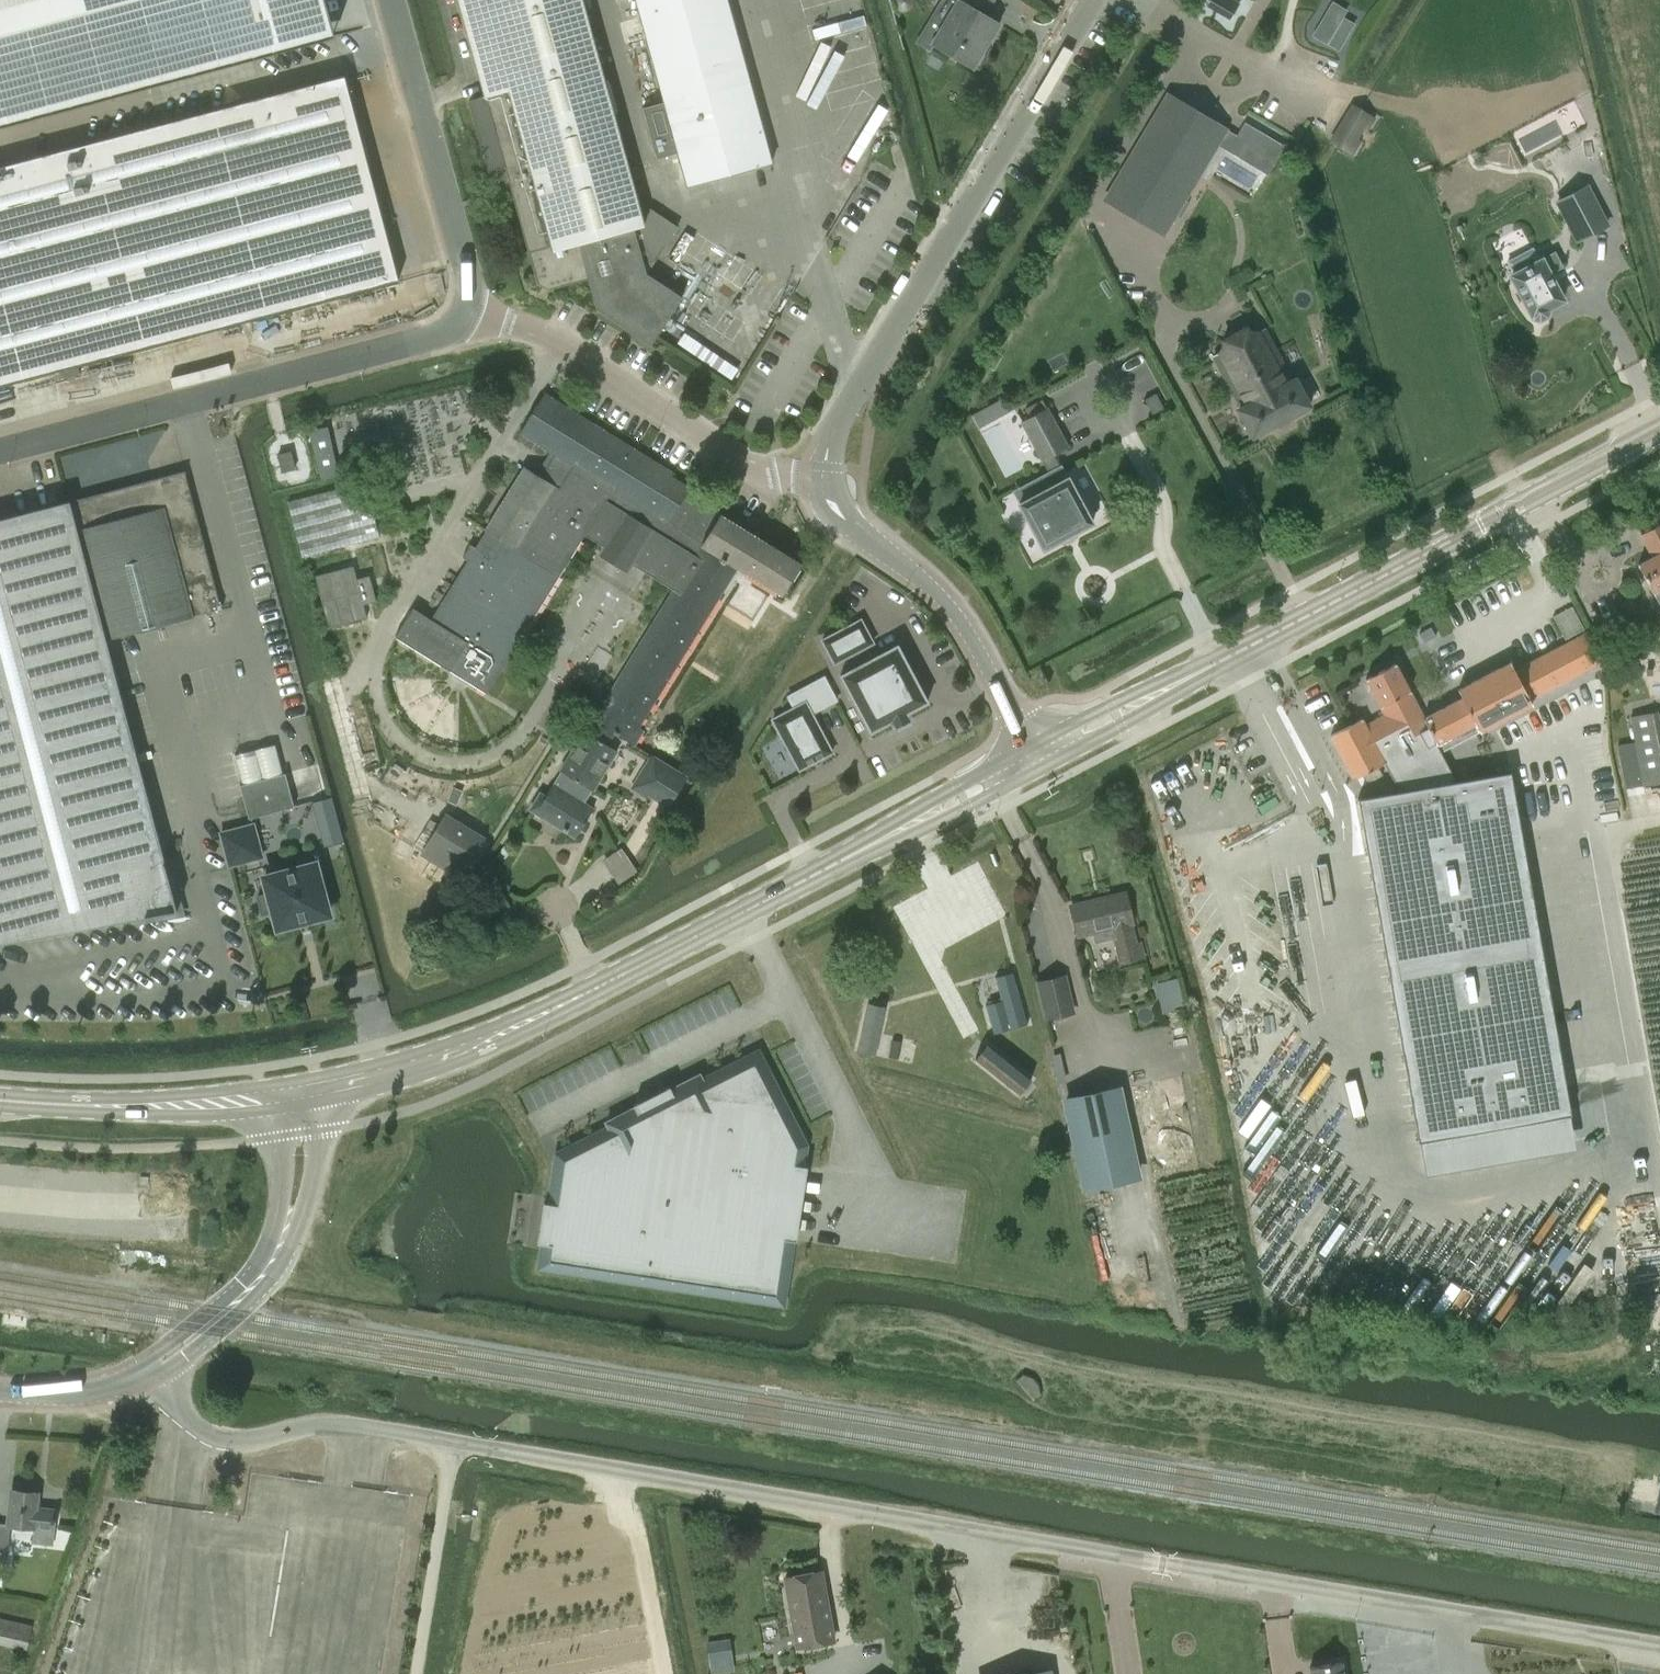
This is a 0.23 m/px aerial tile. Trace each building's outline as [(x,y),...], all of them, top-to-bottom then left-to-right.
[(334,37),(324,0),(0,0),(0,127),(334,37)] [(484,95),(467,100),(487,171),(504,166),(536,283),(547,289),(589,278),(597,309),(651,346),(662,329),(670,334),(674,329),(667,323),(684,299),(648,274),(680,229),(653,210),(639,214),(580,0),(458,0),(484,95)] [(687,185),(772,162),(727,0),(636,0),(687,185)] [(985,16),(995,0),(952,0),(955,2),(930,44),(972,69),(999,24),(985,16)] [(77,365),(398,281),(344,76),(0,167),(0,386),(59,370),(61,377),(79,373),(77,365)] [(1101,197),(1161,233),(1224,127),(1163,91),(1101,197)] [(851,180),(876,125),(861,118),(836,173),(851,180)] [(1572,193),(1569,198),(1586,239),(1614,227),(1598,186),(1572,193)] [(1517,266),(1512,268),(1529,312),(1530,317),(1540,320),(1547,316),(1549,308),(1566,302),(1554,270),(1566,266),(1559,249),(1548,254),(1548,252),(1543,254),(1539,243),(1513,255),(1517,266)] [(1295,378),(1292,380),(1262,329),(1215,355),(1242,407),(1238,409),(1252,437),(1310,406),(1308,403),(1320,396),(1311,378),(1298,384),(1295,378)] [(540,399),(519,432),(554,454),(540,476),(524,466),(485,530),(511,546),(500,563),(470,545),(463,557),(467,560),(431,619),(413,608),(395,636),(486,693),(584,534),(603,545),(599,554),(627,572),(632,564),(672,588),(591,719),(615,733),(634,745),(643,730),(638,727),(736,567),(781,595),(801,564),(686,493),(690,488),(671,476),(673,473),(544,393),(540,399)] [(1020,422),(1041,461),(1065,448),(1044,409),(1020,422)] [(332,421),(305,427),(318,481),(344,476),(332,421)] [(277,454),(281,473),(295,469),(291,451),(277,454)] [(1019,503),(1018,504),(1019,506),(1020,506),(1041,546),(1041,547),(1041,549),(1042,548),(1042,549),(1043,549),(1045,548),(1060,539),(1061,541),(1074,534),(1073,532),(1089,524),(1091,523),(1091,522),(1090,520),(1068,480),(1067,478),(1067,477),(1066,478),(1066,477),(1063,479),(1057,467),(1040,477),(1046,488),(1020,503),(1019,502),(1018,503),(1019,503)] [(185,912),(109,643),(226,614),(185,472),(0,519),(0,946),(185,912)] [(364,481),(287,501),(301,557),(379,537),(364,481)] [(1637,564),(1652,593),(1659,589),(1659,523),(1640,534),(1652,557),(1637,564)] [(875,643),(862,617),(820,639),(834,665),(875,643)] [(1461,697),(1422,718),(1428,730),(1440,752),(1532,704),(1529,699),(1603,661),(1587,631),(1513,670),(1509,662),(1457,689),(1461,697)] [(909,719),(906,713),(924,703),(927,702),(925,700),(897,648),(897,647),(896,645),(894,646),(894,647),(841,675),(841,674),(839,676),(840,678),(841,677),(869,730),(868,731),(869,733),(872,731),(871,731),(890,721),(893,727),(909,719)] [(1365,725),(1381,756),(1399,746),(1428,730),(1422,718),(1409,692),(1409,691),(1395,663),(1365,679),(1379,706),(1378,706),(1383,715),(1365,725)] [(786,697),(793,709),(771,720),(798,771),(831,753),(810,714),(837,700),(824,677),(786,697)] [(1630,715),(1644,785),(1659,782),(1659,724),(1657,710),(1630,715)] [(615,733),(591,719),(552,784),(585,801),(618,751),(608,745),(615,733)] [(1381,756),(1365,725),(1361,719),(1330,735),(1353,779),(1384,762),(1381,756)] [(1438,757),(1451,784),(1472,774),(1459,747),(1438,757)] [(688,775),(650,753),(630,788),(646,798),(647,795),(669,808),(688,775)] [(295,806),(289,785),(286,772),(240,785),(249,818),(295,806)] [(1507,778),(1354,805),(1415,1150),(1567,1122),(1507,778)] [(585,801),(552,784),(545,796),(539,793),(529,809),(575,837),(593,808),(584,802),(585,801)] [(300,811),(282,816),(295,858),(311,853),(300,811)] [(446,815),(423,853),(460,876),(483,838),(446,815)] [(254,824),(221,833),(230,865),(262,856),(254,824)] [(504,845),(495,858),(504,864),(513,852),(504,845)] [(616,883),(635,871),(621,846),(601,857),(616,883)] [(315,863),(264,876),(269,893),(257,896),(262,914),(273,911),(278,927),(329,914),(315,863)] [(1124,891),(1070,904),(1077,937),(1092,933),(1095,943),(1112,939),(1119,965),(1145,959),(1141,940),(1137,941),(1133,924),(1132,924),(1124,891)] [(1045,1019),(1075,1012),(1067,974),(1036,980),(1045,1019)] [(1165,1013),(1186,1008),(1178,979),(1157,985),(1165,1013)] [(556,1203),(547,1202),(544,1202),(543,1207),(548,1208),(543,1237),(539,1237),(538,1242),(550,1244),(547,1268),(783,1304),(793,1239),(796,1239),(807,1166),(795,1164),(798,1146),(755,1061),(706,1086),(700,1074),(671,1088),(670,1086),(665,1089),(667,1093),(640,1106),(638,1102),(634,1104),(635,1107),(606,1121),(612,1133),(564,1158),(563,1158),(556,1203)] [(1119,1087),(1064,1099),(1084,1189),(1139,1177),(1119,1087)] [(1465,1299),(1466,1258),(1368,1257),(1367,1298),(1465,1299)] [(1022,1372),(1015,1379),(1032,1400),(1040,1393),(1038,1383),(1033,1376),(1022,1372)] [(6,1524),(34,1527),(33,1542),(53,1544),(57,1509),(38,1507),(39,1491),(10,1488),(6,1524)] [(797,1647),(833,1640),(821,1571),(784,1578),(797,1647)] [(0,1617),(0,1644),(26,1650),(33,1625),(0,1617)] [(730,1639),(707,1642),(709,1662),(711,1661),(712,1673),(733,1670),(732,1659),(730,1639)] [(1312,1666),(1313,1673),(1350,1673),(1348,1660),(1312,1666)]
